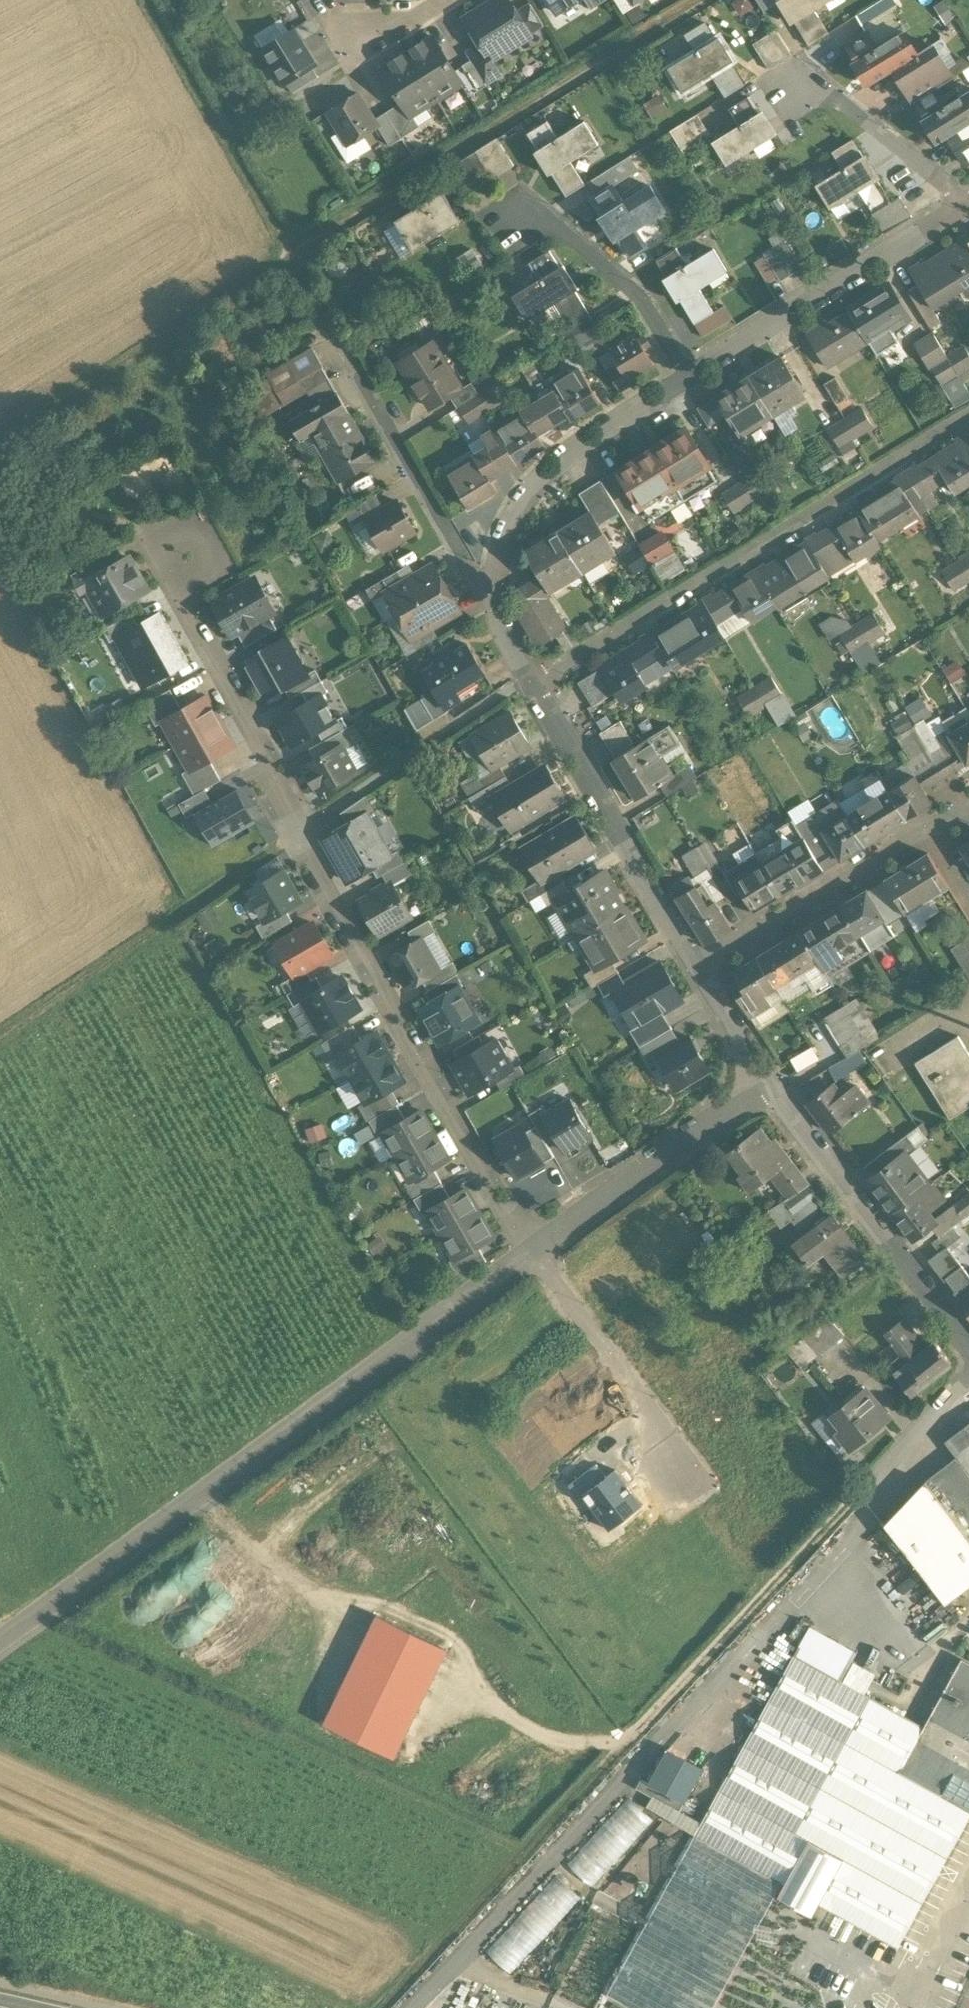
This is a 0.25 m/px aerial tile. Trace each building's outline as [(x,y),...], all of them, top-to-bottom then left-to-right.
[(463,19),(480,46),(490,63),(492,62),(531,37),(529,34),(517,14),(508,0),(493,0),(463,19)] [(556,14),(578,0),(547,0),(556,14)] [(590,10),(607,0),(584,0),(590,10)] [(623,15),(638,5),(636,1),(634,1),(633,0),(613,0),(623,15)] [(763,13),(777,4),(781,2),(779,0),(755,0),(763,13)] [(781,2),(777,4),(791,27),(794,25),(808,47),(828,35),(813,11),(832,0),(779,0),(781,2)] [(856,17),(865,32),(901,9),(896,0),(884,0),(856,17)] [(543,25),(531,5),(517,14),(529,34),(543,25)] [(714,43),(703,26),(684,38),(695,55),(666,73),(684,101),(702,90),(698,84),(709,78),(723,100),(742,89),(728,66),(732,63),(718,41),(714,43)] [(316,65),(294,30),(262,50),(284,85),(287,83),(312,68),(316,65)] [(775,32),(753,46),(769,72),(791,58),(775,32)] [(876,51),(865,33),(846,45),(857,63),(854,65),(867,87),(889,73),(916,56),(916,55),(903,34),(876,51)] [(454,71),(433,38),(407,54),(437,101),(461,86),(462,85),(454,71)] [(490,63),(480,46),(467,54),(471,61),(486,86),(487,86),(486,85),(500,76),(492,62),(490,63)] [(916,56),(889,73),(910,108),(915,105),(936,93),(952,82),(930,46),(916,55),(916,56)] [(437,101),(407,54),(381,70),(402,103),(411,117),(412,116),(437,101)] [(486,86),(471,61),(454,71),(462,85),(461,86),(469,98),(486,86)] [(312,68),(287,83),(293,93),(318,78),(312,68)] [(936,93),(915,105),(939,143),(947,138),(968,125),(968,93),(945,108),(936,93)] [(374,121),(357,94),(327,112),(349,146),(378,128),(374,121)] [(746,101),(726,112),(736,129),(709,146),(724,169),(774,137),(759,114),(756,116),(746,101)] [(402,103),(385,113),(401,139),(419,128),(412,116),(411,117),(402,103)] [(385,113),(374,121),(378,128),(389,146),(401,139),(385,113)] [(694,119),(666,136),(680,158),(708,141),(694,119)] [(556,142),(545,126),(526,138),(536,154),(533,157),(547,179),(550,177),(564,200),(582,188),(568,166),(597,148),(583,125),(556,142)] [(947,138),(965,166),(968,163),(968,125),(947,138)] [(494,141),(474,153),(488,175),(492,181),(512,169),(494,141)] [(866,157),(863,159),(853,143),(833,156),(842,171),(815,188),(830,211),(859,193),(873,216),(891,205),(891,204),(877,182),(880,180),(866,157)] [(474,153),(451,167),(465,190),(488,175),(474,153)] [(626,161),(586,186),(594,200),(611,190),(635,175),(626,161)] [(648,189),(621,206),(611,190),(594,200),(590,203),(601,219),(597,221),(613,245),(617,243),(628,261),(646,250),(634,231),(663,213),(648,189)] [(442,192),(412,211),(412,212),(395,222),(413,251),(459,223),(450,209),(451,208),(442,192)] [(900,199),(891,204),(891,205),(873,216),(885,235),(912,218),(900,199)] [(783,243),(762,257),(779,284),(801,271),(783,243)] [(963,248),(941,261),(939,258),(920,269),(918,267),(908,273),(918,289),(930,310),(958,292),(965,303),(968,303),(968,258),(963,248)] [(712,252),(686,268),(676,251),(656,264),(666,280),(662,283),(676,305),(680,302),(694,326),(712,315),(697,292),(726,274),(712,252)] [(558,270),(548,254),(528,267),(538,283),(513,299),(527,322),(555,305),(569,326),(570,327),(587,316),(573,293),(576,291),(562,268),(558,270)] [(887,285),(872,294),(875,298),(849,314),(868,344),(876,358),(898,345),(890,331),(909,319),(887,285)] [(930,310),(918,289),(907,295),(930,331),(940,325),(930,310)] [(868,344),(849,314),(822,331),(819,327),(806,335),(827,369),(868,344)] [(587,316),(570,327),(569,326),(559,332),(566,344),(594,327),(587,316)] [(935,339),(917,350),(927,368),(945,357),(935,339)] [(652,367),(635,340),(611,354),(620,369),(628,382),(652,367)] [(461,392),(437,350),(428,346),(422,350),(418,356),(420,359),(403,370),(409,381),(408,390),(413,398),(421,402),(425,399),(431,409),(450,398),(461,392)] [(312,350),(266,377),(270,383),(249,395),(263,419),(309,392),(330,380),(312,350)] [(947,360),(958,377),(968,369),(968,358),(964,350),(947,360)] [(804,397),(782,360),(748,380),(772,418),(786,410),(785,409),(804,397)] [(958,377),(947,360),(930,369),(940,387),(958,377)] [(548,388),(536,368),(525,375),(537,394),(548,388)] [(577,371),(554,386),(552,384),(550,385),(554,391),(540,401),(541,402),(541,403),(554,422),(568,413),(572,419),(600,402),(578,369),(577,370),(577,371)] [(620,369),(609,375),(620,393),(631,387),(628,382),(620,369)] [(330,380),(309,392),(317,405),(337,393),(330,380)] [(772,418),(748,380),(716,399),(738,436),(758,424),(759,426),(772,418)] [(834,380),(824,387),(837,408),(848,401),(834,380)] [(461,392),(450,398),(457,409),(459,408),(475,398),(478,396),(472,385),(461,392)] [(478,396),(475,398),(485,413),(500,404),(490,389),(478,396)] [(377,461),(337,393),(317,405),(289,421),(302,443),(312,437),(311,436),(313,435),(314,435),(318,433),(329,452),(323,456),(339,483),(377,461)] [(485,413),(475,398),(459,408),(468,422),(485,413)] [(541,403),(497,431),(505,445),(516,462),(541,445),(534,434),(554,422),(541,403)] [(861,410),(845,420),(855,437),(872,427),(861,410)] [(845,420),(828,430),(839,447),(855,437),(845,420)] [(489,447),(473,457),(475,459),(449,476),(469,507),(495,490),(487,478),(506,466),(496,451),(505,445),(497,431),(494,427),(482,435),(489,447)] [(683,429),(651,449),(671,482),(683,501),(715,481),(683,429)] [(964,438),(963,434),(955,439),(958,445),(968,463),(968,435),(964,438)] [(516,462),(505,445),(496,451),(506,466),(507,467),(516,462)] [(958,445),(936,459),(935,456),(915,468),(927,489),(929,489),(945,478),(952,490),(968,480),(968,463),(958,445)] [(671,482),(651,449),(618,469),(642,508),(662,495),(659,489),(671,482)] [(915,468),(913,465),(904,470),(919,495),(927,509),(937,503),(929,489),(927,489),(915,468)] [(762,470),(742,482),(752,499),(772,487),(762,470)] [(919,495),(904,470),(894,476),(897,480),(909,501),(919,495)] [(897,480),(877,492),(879,495),(857,509),(859,513),(875,539),(917,513),(909,501),(897,480)] [(619,511),(600,481),(580,494),(591,513),(598,524),(619,511)] [(752,499),(742,482),(722,494),(733,511),(752,499)] [(376,496),(345,514),(353,528),(366,521),(365,519),(383,509),(376,496)] [(383,509),(365,519),(366,521),(383,551),(414,534),(396,502),(383,509)] [(598,524),(591,513),(559,534),(578,565),(581,571),(614,550),(598,524)] [(859,513),(838,527),(836,524),(816,537),(836,569),(878,543),(875,539),(859,513)] [(661,533),(640,546),(651,563),(671,550),(661,533)] [(816,537),(814,533),(804,539),(808,545),(826,575),(836,569),(816,537)] [(559,534),(526,554),(539,576),(513,592),(514,608),(519,617),(548,599),(547,590),(568,578),(565,573),(578,565),(559,534)] [(808,545),(787,559),(785,556),(765,569),(777,588),(767,594),(773,604),(774,605),(802,588),(803,590),(826,575),(808,545)] [(640,546),(623,556),(634,573),(651,563),(640,546)] [(958,559),(968,577),(968,552),(958,559)] [(662,575),(682,570),(678,556),(658,561),(662,575)] [(103,558),(72,575),(81,590),(88,587),(85,582),(109,569),(103,558)] [(109,569),(85,582),(88,587),(103,615),(117,607),(121,608),(128,604),(129,600),(147,590),(129,558),(109,569)] [(968,577),(958,559),(941,569),(951,588),(968,577)] [(765,569),(762,564),(753,570),(767,594),(777,588),(765,569)] [(404,581),(383,593),(397,617),(445,589),(432,565),(404,581)] [(753,575),(731,588),(730,586),(712,597),(725,618),(743,607),(749,619),(773,604),(767,594),(753,570),(751,571),(753,575)] [(399,572),(378,584),(383,593),(404,581),(399,572)] [(255,578),(212,602),(219,613),(216,622),(225,625),(232,636),(269,616),(274,613),(255,578)] [(445,589),(397,617),(410,640),(431,628),(459,612),(445,589)] [(712,597),(710,593),(700,600),(704,606),(715,624),(725,618),(712,597)] [(548,599),(519,617),(536,648),(565,630),(548,599)] [(704,606),(682,619),(681,617),(664,627),(662,624),(650,632),(664,655),(672,668),(722,636),(715,624),(704,606)] [(872,611),(855,622),(867,640),(883,630),(872,611)] [(110,643),(117,639),(117,638),(138,626),(132,614),(103,630),(110,643)] [(117,638),(117,639),(144,687),(187,662),(160,614),(138,626),(117,638)] [(269,616),(237,633),(245,647),(277,630),(269,616)] [(855,622),(839,632),(850,650),(867,640),(855,622)] [(431,628),(410,640),(415,650),(436,638),(431,628)] [(664,655),(650,632),(639,638),(641,642),(642,641),(654,662),(664,655)] [(295,650),(288,639),(290,638),(289,637),(262,652),(262,653),(264,652),(266,656),(247,667),(262,694),(281,683),(283,687),(282,688),(283,689),(284,688),(310,674),(309,673),(308,674),(301,662),(302,661),(302,660),(300,661),(295,652),(297,651),(296,650),(295,650)] [(641,642),(622,653),(623,656),(602,670),(615,693),(620,700),(644,685),(643,685),(672,668),(664,655),(654,662),(642,641),(641,642)] [(467,645),(451,654),(447,648),(431,658),(434,664),(423,671),(435,691),(446,709),(461,700),(456,691),(484,674),(467,645)] [(602,670),(601,669),(577,683),(592,707),(615,693),(602,670)] [(310,674),(284,688),(290,699),(301,692),(322,682),(315,670),(309,673),(310,674)] [(769,675),(753,686),(764,704),(781,694),(769,675)] [(301,692),(307,703),(320,696),(327,692),(322,682),(301,692)] [(764,704),(753,686),(736,696),(747,715),(764,704)] [(182,711),(170,690),(144,704),(156,726),(163,722),(163,721),(182,711)] [(435,691),(404,710),(416,732),(448,713),(446,709),(435,691)] [(317,731),(334,721),(320,696),(307,703),(276,720),(291,745),(317,731)] [(182,711),(163,721),(163,722),(176,746),(220,722),(206,697),(182,711)] [(924,743),(927,747),(936,761),(958,747),(967,763),(968,762),(968,712),(965,707),(942,721),(947,729),(934,737),(924,743)] [(510,712),(470,735),(491,771),(531,748),(510,712)] [(341,717),(334,721),(317,731),(323,742),(341,732),(347,728),(341,717)] [(934,737),(923,720),(913,725),(924,743),(934,737)] [(220,722),(176,746),(189,770),(190,770),(209,760),(234,746),(220,722)] [(619,723),(601,734),(613,754),(632,742),(619,723)] [(668,726),(612,760),(636,799),(659,785),(671,777),(658,756),(678,743),(668,726)] [(323,742),(309,750),(315,760),(341,745),(343,749),(349,746),(341,732),(323,742)] [(315,760),(305,766),(319,792),(356,771),(343,749),(341,745),(315,760)] [(927,747),(881,776),(890,790),(903,810),(927,795),(924,789),(915,773),(936,761),(927,747)] [(958,747),(936,761),(945,776),(967,763),(958,747)] [(209,760),(190,770),(189,770),(182,774),(194,795),(205,790),(221,781),(209,760)] [(945,776),(936,761),(915,773),(924,789),(945,776)] [(671,777),(659,785),(666,797),(696,779),(688,767),(671,777)] [(511,789),(495,798),(513,828),(561,800),(544,770),(511,789)] [(505,778),(469,798),(475,810),(495,798),(511,789),(505,778)] [(212,803),(194,814),(213,846),(255,822),(237,789),(212,803)] [(194,795),(179,804),(186,818),(194,814),(212,803),(205,790),(194,795)] [(890,790),(872,801),(871,801),(848,815),(866,844),(907,818),(903,810),(890,790)] [(365,797),(340,814),(348,826),(367,815),(367,816),(374,813),(365,797)] [(839,800),(797,826),(811,849),(828,838),(842,859),(866,844),(848,815),(839,800)] [(367,816),(367,815),(348,826),(323,840),(347,882),(371,868),(391,857),(390,856),(367,816)] [(574,820),(525,849),(542,879),(543,880),(557,872),(592,851),(574,820)] [(797,826),(793,820),(779,829),(784,837),(809,878),(824,869),(811,849),(797,826)] [(809,878),(784,837),(757,854),(781,893),(795,885),(796,886),(809,878)] [(828,838),(811,849),(824,869),(824,870),(842,859),(828,838)] [(961,846),(968,859),(968,841),(961,846)] [(757,854),(751,844),(734,855),(740,864),(739,864),(745,874),(735,880),(747,900),(742,903),(747,911),(752,908),(754,912),(767,904),(766,902),(781,893),(757,854)] [(927,851),(884,878),(894,894),(905,913),(948,886),(927,851)] [(391,857),(371,868),(377,878),(383,875),(403,863),(397,852),(390,856),(391,857)] [(403,863),(383,875),(388,886),(392,884),(393,885),(411,875),(405,863),(403,863)] [(728,879),(718,863),(708,869),(724,896),(728,903),(739,896),(728,879)] [(693,878),(691,874),(672,885),(678,896),(697,885),(708,904),(714,900),(715,901),(724,896),(708,869),(693,878)] [(283,871),(247,892),(264,922),(265,923),(286,911),(301,902),(283,871)] [(557,872),(543,880),(542,879),(521,891),(528,903),(563,882),(557,872)] [(605,873),(556,901),(576,936),(582,933),(622,909),(614,895),(617,894),(605,873)] [(894,894),(884,878),(873,885),(883,900),(894,894)] [(388,886),(359,902),(378,935),(411,917),(393,885),(392,884),(388,886)] [(697,885),(678,896),(704,943),(730,928),(715,901),(714,900),(708,904),(697,885)] [(894,894),(883,900),(873,885),(842,904),(859,933),(882,919),(886,925),(905,913),(894,894)] [(842,904),(799,931),(828,977),(870,950),(859,933),(842,904)] [(622,909),(582,933),(591,949),(585,952),(595,968),(596,969),(611,960),(644,940),(624,907),(622,909)] [(210,908),(197,917),(204,927),(216,918),(210,908)] [(286,911),(265,923),(264,922),(256,926),(263,938),(292,921),(286,911)] [(428,921),(408,932),(414,943),(420,940),(420,941),(435,932),(428,921)] [(313,923),(277,944),(295,976),(306,970),(331,955),(313,923)] [(828,977),(799,931),(758,958),(775,986),(795,974),(798,979),(805,974),(817,992),(832,983),(828,977)] [(420,941),(420,940),(414,943),(390,957),(408,989),(422,981),(438,971),(420,941)] [(954,951),(968,976),(968,941),(954,951)] [(775,986),(758,958),(733,973),(733,974),(738,982),(731,989),(748,1014),(770,1000),(765,992),(775,986)] [(611,960),(596,969),(595,968),(585,974),(592,987),(597,985),(618,972),(611,960)] [(452,962),(438,971),(422,981),(428,991),(456,975),(459,974),(452,962)] [(624,983),(611,991),(612,992),(634,1029),(662,1013),(682,1001),(659,962),(624,983)] [(306,970),(295,976),(281,984),(287,994),(311,980),(306,970)] [(618,972),(597,985),(604,996),(612,992),(611,991),(624,983),(618,972)] [(428,991),(425,993),(431,1003),(458,988),(459,989),(462,987),(456,975),(428,991)] [(323,988),(302,1000),(302,1001),(320,1031),(360,1009),(352,996),(354,995),(348,984),(346,985),(342,977),(323,988)] [(311,980),(287,994),(294,1006),(302,1001),(302,1000),(323,988),(317,978),(311,980)] [(431,1003),(420,1009),(440,1044),(478,1022),(459,989),(458,988),(431,1003)] [(845,1004),(824,1017),(840,1042),(861,1030),(853,1017),(845,1004)] [(882,1036),(865,1009),(853,1017),(861,1030),(868,1041),(870,1044),(882,1036)] [(662,1013),(634,1029),(630,1031),(639,1047),(671,1028),(662,1013)] [(353,1026),(322,1044),(331,1060),(338,1056),(338,1055),(361,1041),(353,1026)] [(671,1028),(639,1047),(647,1060),(657,1055),(679,1042),(671,1028)] [(861,1030),(840,1042),(846,1053),(868,1041),(861,1030)] [(361,1041),(338,1055),(338,1056),(352,1079),(390,1057),(376,1033),(361,1041)] [(708,1071),(687,1036),(679,1042),(657,1055),(678,1089),(708,1071)] [(914,1065),(951,1120),(968,1108),(968,1056),(956,1037),(914,1065)] [(473,1039),(453,1050),(459,1061),(479,1050),(473,1039)] [(459,1061),(452,1065),(469,1095),(495,1080),(512,1070),(495,1040),(479,1050),(459,1061)] [(809,1044),(790,1058),(798,1068),(816,1056),(809,1044)] [(859,1051),(829,1069),(837,1081),(866,1060),(859,1051)] [(390,1057),(352,1079),(365,1103),(390,1089),(403,1081),(390,1057)] [(512,1070),(495,1080),(501,1090),(525,1076),(519,1066),(512,1070)] [(855,1086),(841,1096),(832,1085),(807,1104),(830,1133),(868,1104),(855,1086)] [(390,1089),(365,1103),(358,1107),(367,1122),(397,1105),(399,1104),(390,1089)] [(569,1100),(543,1114),(564,1152),(577,1144),(578,1146),(582,1146),(589,1142),(591,1138),(569,1100)] [(397,1105),(369,1121),(378,1137),(383,1134),(382,1133),(405,1120),(397,1105)] [(435,1135),(421,1111),(405,1120),(382,1133),(383,1134),(396,1157),(435,1135)] [(543,1164),(521,1125),(495,1140),(517,1179),(524,1175),(524,1174),(530,1171),(543,1164)] [(785,1166),(758,1130),(730,1151),(745,1171),(739,1176),(751,1192),(771,1177),(785,1166)] [(435,1135),(396,1157),(410,1181),(410,1182),(433,1169),(448,1160),(435,1135)] [(907,1136),(879,1156),(889,1169),(906,1156),(907,1158),(917,1150),(907,1136)] [(907,1158),(906,1156),(889,1169),(869,1184),(892,1214),(916,1196),(929,1187),(907,1158)] [(785,1166),(771,1177),(781,1190),(784,1189),(791,1197),(807,1187),(790,1162),(785,1166)] [(433,1169),(410,1182),(410,1181),(405,1184),(413,1200),(441,1184),(433,1169)] [(450,1198),(441,1184),(413,1200),(422,1215),(428,1212),(427,1211),(450,1198)] [(791,1197),(785,1201),(793,1214),(816,1200),(807,1187),(791,1197)] [(450,1198),(427,1211),(428,1212),(441,1236),(479,1214),(465,1190),(450,1198)] [(954,1206),(963,1218),(968,1214),(968,1195),(954,1206)] [(937,1223),(916,1196),(892,1214),(913,1242),(937,1223)] [(785,1201),(768,1211),(780,1228),(791,1220),(804,1238),(830,1219),(816,1200),(793,1214),(785,1201)] [(479,1214),(441,1236),(454,1259),(455,1260),(478,1247),(493,1238),(479,1214)] [(860,1253),(833,1216),(830,1219),(804,1238),(794,1245),(805,1261),(831,1243),(846,1263),(860,1253)] [(960,1237),(952,1227),(931,1243),(939,1252),(946,1246),(947,1246),(947,1247),(960,1237)] [(928,1261),(944,1282),(946,1281),(955,1291),(968,1280),(968,1276),(947,1247),(947,1246),(939,1252),(928,1261)] [(478,1247),(455,1260),(454,1259),(449,1262),(460,1280),(486,1262),(478,1247)] [(955,1291),(952,1293),(968,1315),(968,1280),(955,1291)] [(904,1320),(885,1335),(893,1345),(906,1335),(912,1330),(904,1320)] [(818,1325),(786,1349),(800,1368),(832,1344),(818,1325)] [(921,1355),(906,1335),(893,1345),(902,1355),(888,1366),(911,1396),(924,1385),(925,1386),(952,1365),(935,1344),(921,1355)] [(879,1410),(864,1391),(836,1414),(845,1426),(839,1431),(852,1447),(881,1424),(874,1414),(879,1410)] [(946,1440),(958,1456),(925,1481),(884,1524),(945,1604),(968,1586),(968,1422),(946,1440)] [(596,1465),(568,1486),(578,1499),(582,1496),(606,1478),(596,1465)] [(614,1472),(606,1478),(582,1496),(609,1532),(641,1507),(614,1472)] [(446,1649),(376,1615),(323,1725),(393,1758),(394,1756),(446,1649)] [(792,1656),(694,1835),(784,1885),(778,1896),(812,1915),(818,1904),(897,1947),(968,1817),(968,1753),(922,1727),(792,1656)] [(958,1664),(922,1727),(968,1753),(968,1670),(958,1664)] [(703,1767),(668,1748),(649,1783),(684,1803),(703,1767)] [(641,1779),(636,1788),(680,1812),(684,1803),(649,1783),(641,1779)] [(636,1789),(566,1864),(591,1887),(661,1813),(636,1789)] [(606,1994),(631,2007),(713,2007),(781,1883),(694,1835),(606,1994)] [(555,1876),(485,1952),(510,1975),(580,1899),(555,1876)]
